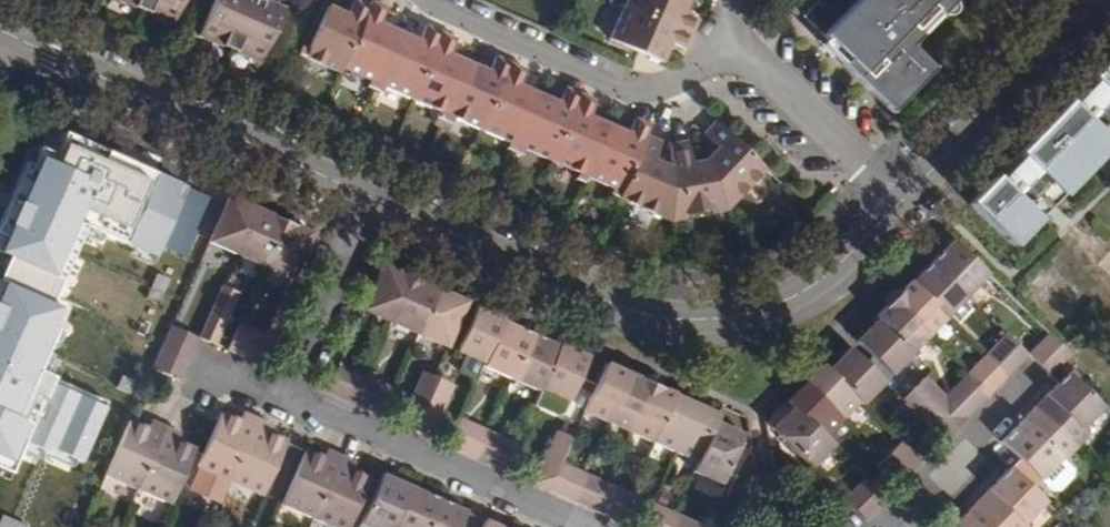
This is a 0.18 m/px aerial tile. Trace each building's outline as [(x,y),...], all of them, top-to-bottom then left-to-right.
[(173,17),(180,0),(133,0),(173,17)] [(198,29),(260,55),(283,0),(210,0),(198,29)] [(338,66),(365,5),(354,0),(348,0),(342,13),(318,2),(299,46),(294,56),(335,73),(338,66)] [(338,66),(366,79),(363,85),(371,89),(396,29),(377,21),(383,6),(369,0),(367,0),(365,5),(338,66)] [(688,32),(695,17),(680,10),(684,0),(622,0),(621,3),(688,32)] [(821,35),(827,39),(839,50),(848,40),(857,49),(841,65),(883,106),(887,102),(892,101),(896,105),(926,75),(922,71),(921,67),(926,63),(908,46),(918,35),(912,28),(931,8),(938,15),(953,0),(856,0),(821,35)] [(688,32),(621,3),(606,37),(658,60),(666,40),(681,47),(688,32)] [(938,15),(931,8),(912,28),(918,35),(938,15)] [(417,38),(396,29),(371,89),(378,92),(382,86),(409,98),(438,30),(423,24),(417,38)] [(440,120),(466,62),(448,53),(454,38),(438,30),(409,98),(436,110),(434,116),(440,120)] [(839,50),(827,39),(821,46),(841,65),(857,49),(848,40),(839,50)] [(299,46),(291,43),(287,52),(294,56),(299,46)] [(451,116),(478,129),(508,61),(493,55),(485,71),(466,62),(440,120),(448,123),(451,116)] [(1109,104),(1109,57),(1086,81),(1104,98),(1109,104)] [(512,144),(535,93),(517,84),(524,68),(508,61),(478,129),(505,141),(512,144)] [(932,69),(926,63),(921,67),(922,71),(926,75),(932,69)] [(1104,98),(1086,81),(1079,89),(1064,104),(1081,121),(1087,115),(1104,98)] [(555,101),(535,93),(512,144),(519,147),(548,160),(578,92),(562,85),(555,101)] [(578,92),(548,160),(575,172),(582,176),(605,123),(586,115),(593,99),(578,92)] [(1109,114),(1109,104),(1104,98),(1087,115),(1098,126),(1109,114)] [(896,105),(892,101),(887,102),(883,106),(890,112),(896,105)] [(1081,121),(1064,104),(1014,155),(1031,172),(1043,183),(1054,194),(1104,143),(1092,131),(1081,121)] [(1098,126),(1092,131),(1104,143),(1106,145),(1109,141),(1109,114),(1098,126)] [(605,123),(582,176),(610,188),(608,194),(615,197),(643,133),(647,123),(633,117),(626,132),(605,123)] [(702,159),(722,206),(729,204),(762,167),(715,122),(704,134),(716,145),(702,159)] [(667,213),(667,164),(652,158),(660,140),(643,133),(615,197),(659,217),(661,210),(667,213)] [(502,147),(509,151),(512,144),(505,141),(502,147)] [(667,164),(667,213),(667,220),(722,206),(702,159),(684,158),(684,143),(667,142),(667,164)] [(519,147),(512,144),(509,151),(516,154),(519,147)] [(1031,172),(1014,155),(1007,162),(991,179),(1008,195),(1014,189),(1025,177),(1031,172)] [(582,176),(575,172),(571,179),(579,182),(582,176)] [(1037,189),(1025,177),(1014,189),(1026,200),(1037,189)] [(1008,195),(991,179),(965,205),(1004,243),(1030,218),(1019,207),(1008,195)] [(1054,194),(1043,183),(1037,189),(1026,200),(1019,207),(1030,218),(1032,220),(1056,196),(1054,194)] [(206,239),(234,252),(254,208),(240,202),(226,195),(206,239)] [(254,208),(234,252),(262,265),(282,220),(268,214),(254,208)] [(282,220),(262,265),(290,277),(304,246),(310,233),(282,220)] [(931,262),(964,295),(985,273),(952,241),(942,251),(931,262)] [(911,282),(943,317),(964,295),(931,262),(920,273),(911,282)] [(389,321),(409,277),(380,264),(375,275),(361,309),(389,321)] [(421,282),(409,277),(389,321),(416,333),(436,289),(421,282)] [(890,298),(926,334),(943,317),(911,282),(908,280),(899,289),(890,298)] [(220,284),(196,338),(212,344),(236,291),(220,284)] [(449,295),(436,289),(416,333),(445,346),(464,302),(449,295)] [(872,316),(876,319),(909,353),(926,334),(890,298),(881,307),(872,316)] [(455,350),(483,363),(502,322),(503,319),(488,313),(474,306),(455,350)] [(888,374),(909,353),(876,319),(866,329),(855,341),(888,374)] [(502,322),(483,363),(481,366),(509,378),(529,334),(517,329),(502,322)] [(265,335),(236,323),(224,350),(252,363),(265,335)] [(185,363),(196,338),(168,325),(157,351),(185,363)] [(1046,333),(1024,354),(1046,376),(1067,353),(1046,333)] [(537,386),(555,346),(540,339),(529,334),(509,378),(536,390),(537,386)] [(1004,375),(1024,354),(1006,336),(986,357),(1004,375)] [(557,343),(555,346),(537,386),(567,400),(586,356),(572,349),(557,343)] [(827,369),(857,400),(860,402),(881,381),(847,348),(837,358),(827,369)] [(178,379),(185,363),(157,351),(150,367),(178,379)] [(982,397),(1004,375),(986,357),(964,379),(982,397)] [(583,407),(605,418),(625,373),(615,368),(602,363),(583,407)] [(812,373),(803,383),(838,419),(857,400),(827,369),(821,363),(812,373)] [(413,431),(436,378),(420,371),(397,424),(413,431)] [(625,373),(605,418),(628,428),(648,383),(636,378),(625,373)] [(1065,375),(1033,408),(1073,448),(1085,436),(1079,430),(1100,408),(1065,375)] [(963,417),(945,398),(921,376),(910,388),(951,429),(963,417)] [(451,385),(436,378),(413,431),(428,438),(451,385)] [(963,417),(982,397),(964,379),(945,398),(963,417)] [(659,388),(648,383),(628,428),(651,438),(671,393),(659,388)] [(838,419),(803,383),(794,392),(786,400),(792,406),(822,436),(838,419)] [(951,429),(910,388),(899,399),(940,440),(951,429)] [(682,398),(671,393),(651,438),(674,448),(694,404),(682,398)] [(698,459),(715,423),(717,414),(705,409),(694,404),(674,448),(698,459)] [(831,444),(822,436),(792,406),(769,429),(792,451),(808,467),(831,444)] [(1060,462),(1073,448),(1033,408),(998,443),(1037,480),(1057,460),(1060,462)] [(227,480),(254,418),(240,412),(237,420),(227,416),(218,411),(195,466),(227,480)] [(269,424),(254,418),(227,480),(259,495),(284,441),(274,436),(266,433),(269,424)] [(473,458),(486,430),(459,418),(446,446),(473,458)] [(102,474),(135,489),(163,426),(148,420),(145,428),(137,425),(126,420),(102,474)] [(715,423),(698,459),(692,474),(719,486),(742,435),(715,423)] [(163,426),(135,489),(167,502),(190,449),(182,445),(173,440),(177,432),(163,426)] [(512,441),(486,430),(473,458),(500,470),(512,441)] [(530,483),(546,490),(558,462),(569,437),(553,430),(530,483)] [(901,443),(888,457),(906,475),(919,462),(901,443)] [(310,518),(338,455),(324,449),(320,457),(311,453),(302,449),(278,503),(310,518)] [(338,455),(310,518),(331,526),(345,526),(367,478),(356,473),(348,470),(351,461),(338,455)] [(906,475),(888,457),(877,469),(895,487),(906,475)] [(1048,491),(1055,491),(1068,478),(1068,470),(1060,462),(1057,460),(1037,480),(1048,491)] [(558,462),(546,490),(572,502),(585,474),(558,462)] [(974,501),(1000,526),(1025,526),(1021,523),(1043,501),(1008,467),(974,501)] [(407,486),(392,479),(380,474),(356,526),(389,526),(407,486)] [(585,474),(572,502),(600,514),(612,486),(585,474)] [(884,498),(866,480),(844,502),(862,521),(884,498)] [(389,526),(422,526),(435,499),(418,491),(407,486),(389,526)] [(638,498),(612,486),(600,514),(626,526),(638,498)] [(150,521),(157,506),(137,497),(131,512),(150,521)] [(422,526),(455,526),(463,511),(435,499),(422,526)] [(974,501),(948,526),(1000,526),(974,501)] [(661,508),(648,502),(637,526),(652,526),(661,508)] [(652,526),(667,526),(673,513),(661,508),(652,526)] [(667,526),(704,526),(673,513),(667,526)]
